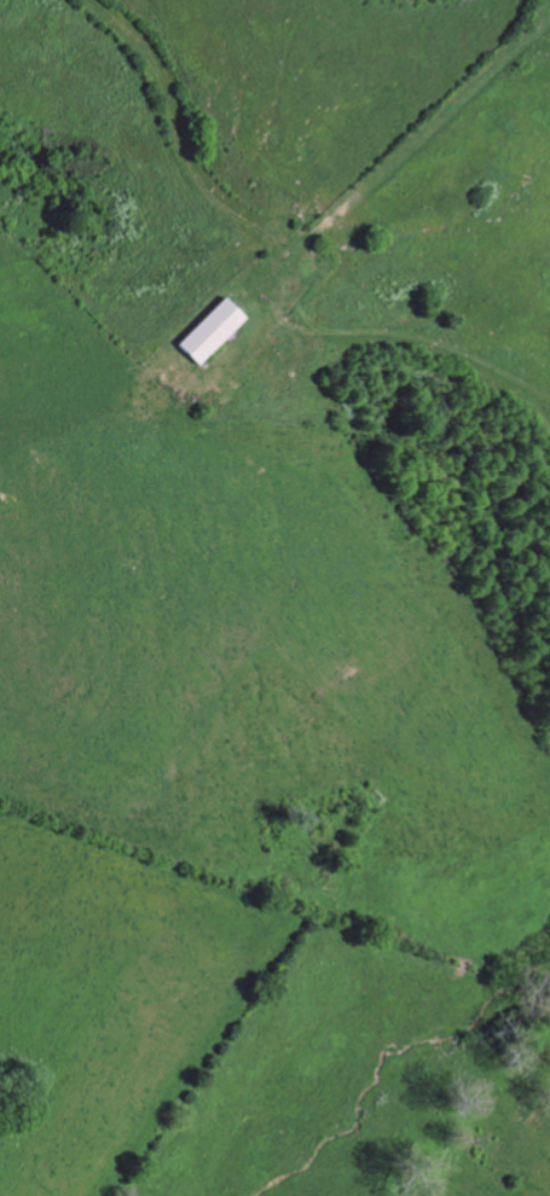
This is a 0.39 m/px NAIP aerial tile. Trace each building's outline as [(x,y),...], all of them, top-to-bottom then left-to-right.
[(246,321),(226,300),(178,346),(198,367),(246,321)]
